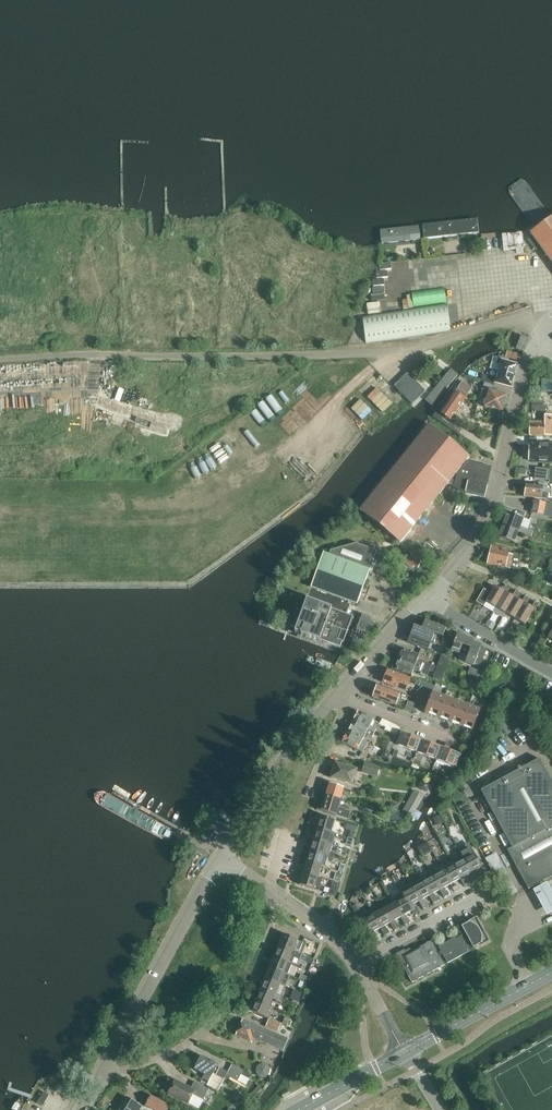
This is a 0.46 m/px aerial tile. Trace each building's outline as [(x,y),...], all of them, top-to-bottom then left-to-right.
[(551,263),(551,217),(530,233),(551,263)] [(477,219),(423,225),(424,240),(479,234),(477,219)] [(418,225),(379,231),(381,245),(420,240),(418,225)] [(502,234),(504,250),(524,248),(522,232),(502,234)] [(435,252),(432,248),(427,252),(430,256),(435,252)] [(383,300),(388,300),(387,268),(393,268),(393,261),(381,261),(381,270),(373,270),(374,302),(369,302),(369,312),(383,312),(383,300)] [(415,306),(448,299),(446,287),(413,293),(415,306)] [(362,316),(366,344),(451,331),(447,304),(362,316)] [(517,349),(524,351),(528,339),(522,337),(517,349)] [(520,361),(522,356),(514,354),(508,352),(506,357),(513,359),(520,361)] [(500,364),(498,371),(515,376),(519,364),(498,359),(497,363),(500,364)] [(432,406),(458,376),(449,369),(424,399),(432,406)] [(483,374),(481,381),(494,385),(495,383),(512,388),(515,376),(498,371),(496,379),(483,374)] [(425,391),(412,378),(407,372),(394,385),(412,404),(425,391)] [(381,385),(393,398),(398,394),(386,381),(381,385)] [(462,381),(455,393),(464,400),(472,388),(462,381)] [(485,407),(503,412),(503,410),(505,409),(506,406),(505,405),(508,395),(489,390),(489,392),(483,390),(481,396),(487,398),(485,407)] [(464,400),(455,393),(441,413),(451,420),(464,400)] [(551,436),(550,415),(544,415),(544,420),(543,420),(543,422),(529,422),(530,436),(551,436)] [(400,543),(448,484),(451,480),(470,457),(429,424),(360,511),(400,543)] [(533,444),(533,446),(529,446),(529,460),(532,460),(532,463),(551,463),(551,445),(533,444)] [(453,490),(484,498),(492,467),(468,462),(457,475),(456,481),(451,480),(448,484),(455,485),(453,490)] [(534,478),(549,480),(551,469),(536,468),(534,478)] [(543,486),(526,484),(526,486),(524,487),(524,490),(525,491),(524,497),(546,499),(547,494),(542,493),(543,486)] [(508,512),(502,526),(518,532),(523,534),(531,515),(516,509),(514,515),(508,512)] [(499,537),(514,543),(518,532),(502,526),(499,537)] [(353,616),(370,571),(370,570),(377,551),(357,543),(331,550),(329,554),(324,552),(295,632),(300,634),(301,635),(307,637),(308,637),(309,637),(340,649),(342,643),(344,643),(347,633),(353,616)] [(487,564),(510,569),(513,555),(509,554),(510,550),(491,546),(487,564)] [(425,557),(411,547),(406,555),(397,550),(393,557),(404,563),(414,568),(415,567),(418,569),(425,557)] [(551,562),(551,554),(541,551),(539,559),(551,562)] [(486,602),(496,607),(505,592),(507,593),(510,587),(506,585),(503,591),(494,586),(491,593),(483,589),(476,602),(484,606),(486,602)] [(496,607),(505,613),(514,597),(516,598),(520,592),(516,590),(512,596),(507,593),(505,592),(496,607)] [(505,613),(515,618),(524,603),(526,604),(529,598),(525,596),(522,602),(516,598),(514,597),(505,613)] [(524,603),(515,618),(525,624),(534,609),(535,610),(539,603),(535,601),(531,607),(526,604),(524,603)] [(357,629),(366,633),(371,618),(363,615),(357,629)] [(422,629),(434,634),(442,637),(445,630),(453,633),(455,628),(447,625),(447,624),(439,621),(437,625),(425,621),(422,629)] [(370,624),(366,633),(373,636),(377,627),(370,624)] [(414,626),(411,635),(431,642),(434,634),(422,629),(414,626)] [(350,649),(359,652),(366,633),(357,630),(350,649)] [(463,645),(471,648),(473,642),(474,640),(458,634),(451,650),(460,654),(463,645)] [(431,642),(411,635),(408,643),(428,651),(431,642)] [(473,642),(471,648),(465,663),(474,666),(475,664),(481,666),(487,649),(481,647),(482,645),(473,642)] [(429,670),(435,673),(438,667),(425,662),(424,663),(417,660),(419,655),(403,649),(399,659),(429,670)] [(442,656),(438,667),(435,673),(441,675),(444,675),(450,659),(442,656)] [(427,676),(429,670),(399,659),(395,669),(411,675),(413,670),(421,673),(420,674),(427,676)] [(468,676),(476,679),(479,670),(471,667),(468,676)] [(406,690),(410,678),(386,669),(381,681),(406,690)] [(441,675),(435,673),(433,678),(442,681),(444,675),(441,675)] [(470,679),(469,679),(467,686),(466,687),(467,687),(478,691),(481,684),(481,683),(470,679)] [(433,685),(422,682),(414,704),(427,708),(433,692),(431,692),(433,685)] [(377,685),(372,697),(396,706),(400,694),(377,685)] [(433,692),(427,708),(425,713),(437,717),(445,697),(433,692)] [(456,701),(445,697),(437,717),(449,722),(456,701)] [(468,706),(456,701),(449,722),(460,726),(468,706)] [(480,710),(468,706),(460,726),(472,731),(480,710)] [(354,719),(353,721),(372,731),(374,727),(370,726),(374,719),(358,711),(354,719)] [(382,718),(380,724),(386,727),(385,729),(397,735),(401,727),(388,721),(382,718)] [(353,721),(348,732),(363,740),(366,733),(371,736),(373,732),(372,731),(353,721)] [(363,740),(348,732),(347,734),(346,734),(342,742),(363,753),(368,742),(363,740)] [(421,740),(401,733),(397,745),(417,752),(421,740)] [(394,741),(387,739),(384,749),(390,751),(394,741)] [(441,748),(421,740),(417,752),(436,760),(441,748)] [(461,755),(441,748),(436,760),(456,767),(461,755)] [(390,753),(384,751),(382,757),(388,759),(390,753)] [(517,866),(542,853),(551,872),(551,781),(540,759),(482,790),(513,847),(508,850),(517,866)] [(331,778),(352,784),(357,770),(336,763),(331,778)] [(363,772),(377,777),(379,768),(365,764),(363,772)] [(329,784),(326,794),(341,799),(344,788),(329,784)] [(403,809),(402,811),(407,813),(413,816),(416,810),(424,796),(414,790),(403,809)] [(96,792),(95,793),(95,794),(95,795),(95,796),(95,797),(95,798),(95,799),(96,800),(96,801),(97,802),(98,803),(99,804),(164,841),(165,841),(166,841),(167,841),(168,841),(168,840),(169,840),(170,840),(170,839),(171,839),(171,838),(172,838),(172,837),(173,836),(173,835),(173,834),(173,833),(173,832),(173,831),(172,831),(172,830),(172,829),(171,829),(171,828),(105,792),(104,792),(103,791),(102,791),(101,791),(100,792),(99,792),(98,792),(97,792),(96,792)] [(341,799),(326,794),(323,804),(319,803),(317,810),(348,819),(350,811),(338,808),(341,799)] [(319,820),(316,828),(331,832),(335,821),(316,815),(314,819),(319,820)] [(315,832),(313,839),(328,843),(331,832),(316,828),(312,826),(311,831),(315,832)] [(312,843),(310,850),(334,857),(336,850),(331,848),(332,845),(328,843),(313,839),(309,838),(308,842),(312,843)] [(460,853),(462,856),(471,873),(475,881),(481,878),(478,873),(477,874),(475,871),(482,867),(473,850),(472,850),(471,847),(468,846),(466,846),(462,848),(460,850),(460,853)] [(308,855),(306,861),(321,866),(323,859),(327,860),(326,861),(332,863),(334,857),(310,850),(305,849),(304,853),(308,855)] [(492,867),(503,863),(498,852),(488,856),(492,867)] [(551,876),(551,872),(542,853),(517,866),(529,889),(551,876)] [(462,856),(451,861),(460,879),(465,886),(470,883),(468,879),(467,880),(465,876),(471,873),(462,856)] [(305,866),(303,873),(318,877),(321,866),(306,861),(302,860),(301,865),(305,866)] [(451,861),(441,867),(450,884),(460,879),(451,861)] [(441,867),(431,872),(440,890),(444,897),(449,894),(447,890),(446,891),(444,887),(450,884),(441,867)] [(303,873),(299,871),(297,876),(302,877),(299,885),(319,891),(322,879),(318,877),(303,873)] [(420,878),(429,895),(434,903),(439,900),(437,896),(436,896),(434,893),(440,890),(431,872),(420,878)] [(420,878),(410,884),(419,901),(423,909),(429,905),(427,901),(425,902),(424,899),(429,895),(420,878)] [(329,894),(336,896),(340,883),(333,881),(329,894)] [(532,891),(535,896),(539,903),(542,910),(546,916),(551,913),(551,895),(548,888),(546,883),(532,891)] [(399,890),(401,893),(411,912),(412,911),(413,914),(419,911),(417,907),(415,908),(413,904),(419,901),(410,884),(399,890)] [(391,898),(394,903),(401,917),(405,925),(411,922),(408,918),(407,918),(405,915),(411,912),(401,893),(391,898)] [(394,903),(383,909),(391,923),(395,930),(400,927),(398,923),(397,924),(395,920),(401,917),(394,903)] [(381,905),(371,911),(380,928),(382,932),(385,936),(390,933),(388,929),(387,929),(385,926),(391,923),(383,909),(381,905)] [(380,928),(371,911),(360,917),(374,942),(379,939),(377,935),(374,931),(380,928)] [(489,941),(476,917),(467,922),(468,923),(462,926),(473,948),(479,945),(480,946),(489,941)] [(281,938),(278,945),(293,951),(296,944),(299,945),(299,946),(304,948),(306,943),(302,942),(298,940),(279,932),(277,937),(281,938)] [(439,947),(448,963),(470,951),(462,936),(456,939),(455,938),(439,947)] [(397,955),(412,983),(445,965),(432,941),(412,952),(410,949),(397,955)] [(277,949),(274,956),(292,964),(295,957),(300,959),(302,955),(293,951),(278,945),(274,943),(273,947),(277,949)] [(272,960),(269,967),(290,975),(288,974),(292,964),(274,956),(270,954),(268,958),(272,960)] [(268,971),(265,978),(286,986),(290,975),(269,967),(265,965),(263,969),(268,971)] [(263,982),(260,989),(281,997),(286,986),(265,978),(261,976),(259,980),(263,982)] [(259,993),(256,1000),(270,1005),(273,999),(276,1000),(276,1001),(282,1003),(284,998),(281,997),(260,989),(256,987),(254,991),(259,993)] [(270,1005),(256,1000),(251,1011),(269,1019),(274,1007),(270,1005)] [(254,1038),(269,1044),(284,1050),(289,1038),(243,1019),(236,1035),(252,1043),(254,1038)] [(280,1031),(290,1035),(292,1028),(282,1024),(280,1031)] [(228,1072),(220,1068),(217,1066),(218,1065),(214,1063),(214,1062),(211,1061),(201,1056),(195,1069),(211,1077),(213,1074),(216,1075),(224,1079),(226,1075),(228,1072)] [(244,1070),(232,1064),(228,1072),(226,1075),(238,1081),(241,1075),(244,1070)] [(251,1074),(244,1070),(241,1075),(249,1079),(251,1074)] [(168,1093),(188,1103),(193,1094),(204,1100),(209,1089),(195,1081),(191,1088),(175,1080),(168,1093)] [(155,1109),(168,1109),(170,1106),(151,1095),(146,1105),(155,1109)] [(122,1105),(129,1109),(141,1109),(143,1107),(127,1097),(122,1105)]
